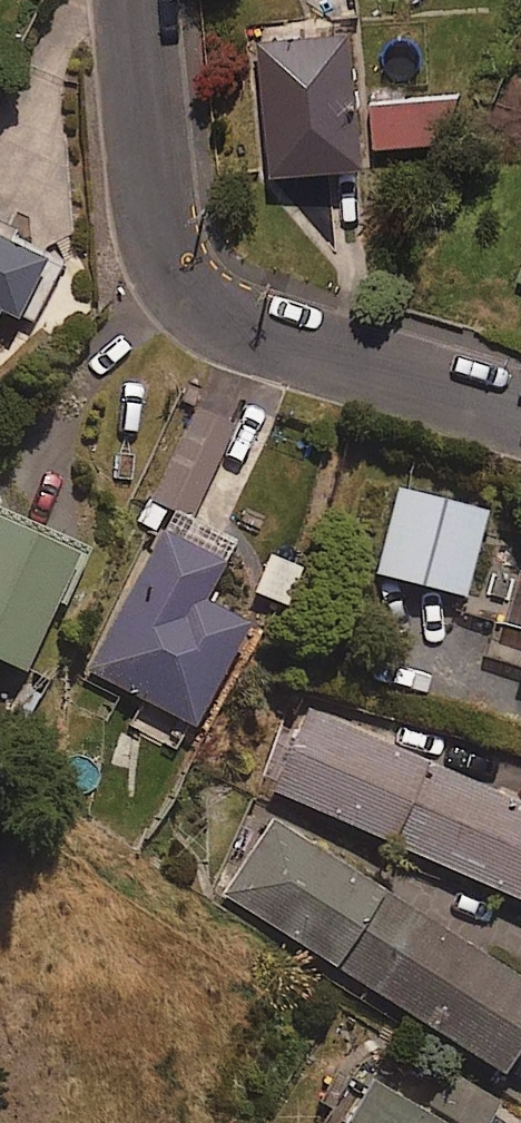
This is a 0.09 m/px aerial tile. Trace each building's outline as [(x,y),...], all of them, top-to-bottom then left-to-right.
[(363,168),(351,36),(263,45),(276,176),(363,168)] [(431,143),(428,101),(371,106),(375,148),(431,143)] [(0,245),(0,315),(27,329),(56,273),(0,245)] [(234,428),(197,410),(152,500),(170,510),(87,675),(194,728),(244,627),(201,605),(232,544),(187,522),(234,428)] [(485,515),(399,491),(376,575),(463,599),(485,515)] [(0,527),(0,667),(21,676),(73,560),(0,527)] [(517,569),(500,627),(520,633),(520,571),(517,569)] [(393,846),(429,766),(309,713),(273,793),(393,846)] [(393,846),(520,904),(520,807),(429,766),(393,846)] [(337,971),(385,897),(269,822),(221,896),(337,971)] [(337,971),(501,1077),(520,1046),(520,986),(385,897),(337,971)] [(442,1085),(431,1116),(453,1122),(490,1122),(497,1103),(442,1085)] [(366,1088),(344,1122),(424,1122),(366,1088)]
